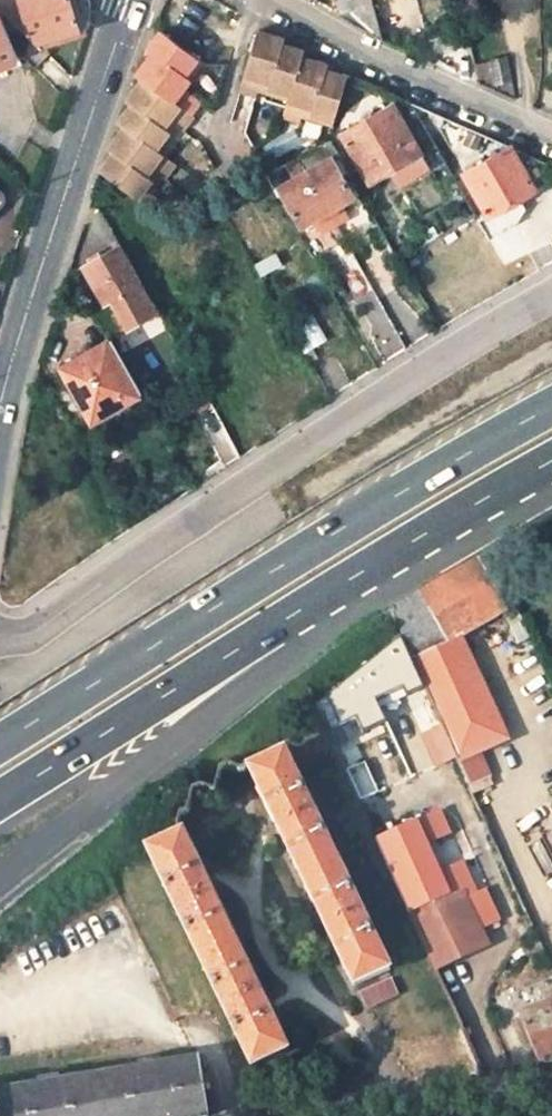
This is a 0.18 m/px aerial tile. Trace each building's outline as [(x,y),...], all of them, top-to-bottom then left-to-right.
[(37,43),(78,29),(69,0),(0,0),(0,17),(17,58),(25,61),(32,68),(47,52),(37,43)] [(370,0),(333,0),(337,14),(381,40),(370,0)] [(0,17),(0,66),(17,58),(0,17)] [(196,55),(194,54),(163,31),(148,48),(154,54),(137,77),(143,83),(129,101),(133,105),(119,124),(125,129),(109,151),(113,153),(99,171),(133,197),(153,171),(160,176),(162,178),(172,164),(162,156),(153,149),(172,125),(180,131),(190,116),(188,114),(198,101),(182,88),(189,79),(183,74),(196,55)] [(335,118),(347,77),(327,71),(328,66),(302,58),(303,52),(281,46),(282,38),(255,31),(252,38),(250,37),(246,50),(249,51),(238,90),(256,94),(260,80),(269,82),(268,88),(287,93),(281,115),(300,119),(304,104),(314,107),(312,113),(335,118)] [(202,60),(196,55),(183,74),(189,79),(202,60)] [(478,83),(517,101),(505,58),(473,65),(478,83)] [(420,152),(393,103),(341,132),(368,182),(420,152)] [(153,149),(162,156),(180,131),(172,125),(153,149)] [(534,188),(510,146),(465,171),(489,214),(534,188)] [(327,155),(303,169),(325,207),(350,192),(327,155)] [(325,207),(303,169),(277,184),(300,222),(325,207)] [(140,202),(160,176),(153,171),(133,197),(140,202)] [(0,207),(0,242),(5,237),(1,233),(14,221),(0,207)] [(140,281),(120,245),(84,265),(104,302),(112,297),(127,326),(156,309),(140,281)] [(263,278),(286,270),(280,254),(257,263),(263,278)] [(312,307),(288,320),(306,353),(330,340),(312,307)] [(138,390),(109,338),(59,364),(88,418),(138,390)] [(458,763),(479,754),(507,741),(459,636),(504,611),(477,561),(389,611),(402,639),(458,763)] [(388,970),(284,753),(249,769),(353,986),(388,970)] [(479,754),(458,763),(469,787),(489,777),(479,754)] [(538,808),(551,834),(551,833),(551,812),(547,803),(538,808)] [(470,887),(436,812),(373,839),(432,970),(485,946),(461,892),(470,887)] [(152,848),(251,1065),(285,1050),(186,832),(152,848)] [(394,979),(363,991),(370,1010),(401,998),(394,979)] [(551,1062),(551,984),(541,989),(546,1004),(516,1018),(536,1064),(551,1062)] [(412,1084),(443,1079),(478,1073),(459,1031),(411,1051),(407,1045),(397,1050),(412,1084)] [(198,1059),(0,1091),(0,1115),(206,1115),(198,1059)]
